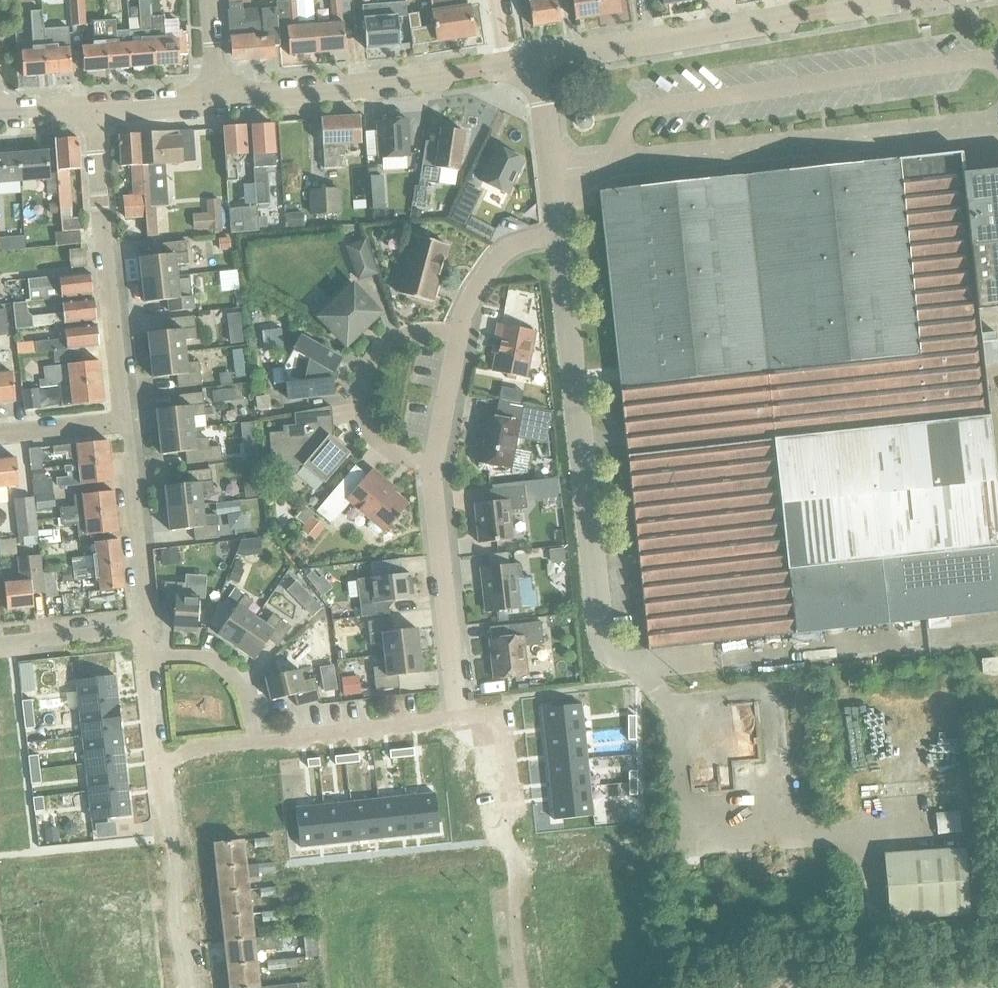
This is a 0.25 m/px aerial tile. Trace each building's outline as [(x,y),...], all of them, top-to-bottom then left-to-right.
[(71,25),(86,24),(84,0),(70,0),(71,25)] [(153,17),(156,65),(180,63),(180,55),(188,55),(187,31),(178,31),(179,39),(167,40),(165,15),(161,16),(160,0),(152,0),(153,17)] [(280,29),(278,6),(244,9),(243,3),(251,2),(250,0),(230,0),(234,59),(274,56),(274,46),(281,45),(280,29)] [(278,1),(278,2),(278,6),(280,29),(288,28),(291,55),(319,53),(317,24),(299,26),(296,0),(278,0),(278,1)] [(319,53),(347,50),(344,22),(343,22),(342,14),(351,13),(350,0),(332,0),(334,23),(317,24),(319,53)] [(434,12),(469,6),(468,0),(432,0),(434,12)] [(533,26),(560,22),(557,0),(529,0),(533,26)] [(598,0),(573,0),(576,20),(601,16),(598,0)] [(601,16),(621,13),(619,0),(598,0),(601,16)] [(407,1),(363,5),(367,49),(400,46),(398,17),(408,17),(407,1)] [(469,6),(434,12),(433,12),(435,26),(412,30),(414,45),(475,36),(470,6),(469,6)] [(33,52),(23,52),(24,76),(48,74),(45,26),(43,26),(42,10),(30,11),(33,52)] [(141,31),(130,32),(132,67),(156,65),(153,17),(140,18),(141,31)] [(116,20),(105,21),(109,68),(132,67),(130,32),(129,30),(117,31),(116,20)] [(109,68),(105,21),(94,22),(96,42),(95,42),(95,46),(82,47),(84,70),(109,68)] [(56,25),(45,26),(48,74),(72,72),(71,48),(59,49),(59,45),(58,45),(56,25)] [(658,85),(684,83),(683,70),(657,73),(658,85)] [(589,127),(592,122),(590,116),(585,113),(579,115),(576,120),(578,125),(583,128),(589,127)] [(345,144),(362,142),(360,116),(321,119),(325,169),(342,167),(341,156),(346,155),(345,144)] [(376,121),(379,158),(409,156),(407,119),(376,121)] [(273,124),(250,126),(253,168),(257,204),(269,203),(266,173),(276,172),(275,154),(273,124)] [(235,154),(247,153),(245,127),(222,128),(226,182),(237,181),(235,154)] [(440,128),(437,149),(425,147),(419,182),(427,183),(438,185),(441,168),(458,171),(464,132),(440,128)] [(139,134),(145,217),(146,237),(157,236),(155,196),(165,196),(163,164),(182,162),(180,137),(161,138),(161,133),(139,134)] [(125,218),(145,217),(139,134),(117,136),(119,167),(130,166),(132,197),(123,197),(125,218)] [(60,212),(62,233),(81,231),(86,230),(85,217),(73,218),(72,209),(68,170),(80,169),(77,138),(54,140),(57,173),(58,193),(58,199),(60,212)] [(524,160),(496,147),(479,180),(507,194),(524,160)] [(58,193),(57,173),(49,174),(46,152),(18,154),(20,181),(45,179),(47,194),(58,193)] [(620,386),(627,455),(989,417),(984,365),(993,364),(990,341),(997,341),(997,332),(981,334),(978,310),(977,310),(970,238),(948,241),(941,179),(948,179),(947,166),(962,165),(961,152),(599,191),(620,386)] [(18,154),(0,155),(0,183),(20,181),(18,154)] [(962,165),(947,166),(948,179),(941,179),(948,241),(970,238),(977,310),(978,310),(997,308),(997,170),(963,174),(962,165)] [(383,176),(370,177),(373,208),(385,208),(383,176)] [(415,185),(413,201),(424,202),(427,183),(419,182),(419,186),(415,185)] [(312,189),(313,215),(341,213),(339,188),(312,189)] [(466,217),(475,198),(463,192),(454,211),(466,217)] [(52,213),(60,212),(58,199),(51,200),(52,213)] [(207,200),(209,230),(222,230),(220,199),(207,200)] [(257,206),(229,208),(231,233),(259,231),(257,206)] [(305,211),(289,212),(290,225),(287,225),(287,228),(307,227),(307,223),(305,223),(305,211)] [(28,242),(28,229),(4,230),(4,242),(28,242)] [(81,231),(62,233),(53,233),(55,246),(82,244),(81,231)] [(232,235),(218,236),(220,251),(233,249),(232,235)] [(413,236),(398,293),(431,302),(447,245),(413,236)] [(139,258),(142,280),(177,276),(176,265),(188,263),(186,240),(162,243),(163,255),(139,258)] [(347,247),(358,279),(376,273),(364,241),(347,247)] [(71,251),(72,266),(85,265),(83,250),(71,251)] [(239,285),(240,265),(226,265),(225,284),(239,285)] [(29,290),(59,287),(60,298),(92,295),(90,273),(27,279),(29,290)] [(177,276),(142,280),(144,302),(168,300),(170,312),(193,309),(190,279),(177,280),(177,276)] [(319,317),(346,345),(380,313),(353,284),(319,317)] [(62,314),(30,318),(24,313),(23,302),(14,303),(11,303),(13,329),(95,320),(92,298),(61,301),(62,314)] [(237,312),(228,313),(230,327),(239,326),(237,312)] [(148,333),(150,355),(185,351),(184,340),(197,339),(194,316),(170,318),(172,330),(148,333)] [(55,350),(55,351),(80,348),(98,346),(95,324),(64,327),(65,338),(18,342),(19,353),(55,350)] [(498,324),(495,338),(499,339),(493,371),(507,374),(506,378),(515,379),(516,376),(526,378),(535,331),(498,324)] [(284,366),(288,399),(333,394),(332,381),(336,381),(338,372),(334,369),(340,359),(300,336),(284,366)] [(243,346),(232,347),(234,364),(245,363),(243,346)] [(80,348),(55,351),(56,361),(81,358),(80,348)] [(185,351),(150,355),(153,378),(177,375),(178,387),(202,384),(199,362),(187,363),(185,351)] [(39,389),(58,386),(101,381),(99,361),(43,367),(44,376),(47,376),(47,380),(38,381),(39,389)] [(14,401),(11,373),(1,374),(0,365),(0,402),(14,401)] [(503,395),(525,401),(529,384),(508,379),(503,395)] [(101,381),(58,386),(60,407),(103,402),(101,381)] [(234,388),(212,391),(213,402),(236,400),(234,388)] [(26,390),(28,410),(39,409),(37,389),(26,390)] [(156,410),(159,432),(194,428),(192,417),(205,415),(203,392),(179,395),(180,407),(156,410)] [(272,407),(270,394),(257,396),(259,409),(272,407)] [(548,429),(551,411),(498,400),(495,417),(483,415),(474,462),(478,463),(478,466),(480,469),(489,471),(492,469),(492,465),(510,469),(519,423),(548,429)] [(272,468),(303,465),(324,483),(350,453),(330,436),(328,411),(294,413),(295,427),(284,427),(285,432),(269,433),(272,468)] [(627,455),(648,649),(750,638),(997,611),(997,497),(989,417),(627,455)] [(194,428),(159,432),(161,454),(185,452),(186,463),(222,460),(221,446),(209,447),(208,438),(195,439),(194,428)] [(78,465),(110,461),(107,440),(54,446),(55,455),(68,454),(69,459),(77,458),(78,463),(78,465)] [(254,443),(243,444),(244,457),(256,456),(254,443)] [(33,467),(33,469),(46,468),(45,467),(43,467),(41,447),(30,448),(32,467),(33,467)] [(0,460),(0,499),(7,499),(6,487),(18,486),(16,458),(0,460)] [(112,481),(110,461),(78,465),(78,463),(65,465),(66,476),(58,477),(58,484),(61,485),(80,483),(80,485),(112,481)] [(384,530),(406,504),(385,486),(387,483),(372,470),(367,476),(355,465),(316,511),(331,524),(350,502),(354,505),(353,509),(362,517),(366,515),(371,519),(368,523),(368,528),(374,533),(378,532),(381,528),(384,530)] [(36,495),(55,493),(53,476),(47,477),(46,468),(33,469),(34,479),(33,479),(35,495),(36,495)] [(165,486),(167,508),(202,505),(201,493),(214,492),(211,469),(187,471),(189,483),(165,486)] [(259,481),(244,483),(246,495),(260,493),(259,481)] [(556,482),(538,484),(540,498),(557,496),(556,482)] [(474,503),(478,543),(513,539),(510,510),(527,508),(524,486),(489,490),(490,501),(474,503)] [(61,507),(62,517),(115,511),(113,491),(81,495),(75,495),(76,505),(61,507)] [(55,493),(36,495),(38,508),(57,505),(55,493)] [(17,499),(19,519),(16,523),(17,538),(36,536),(32,497),(17,499)] [(202,505),(167,508),(170,531),(193,528),(195,540),(219,537),(216,515),(203,516),(202,505)] [(307,505),(297,516),(305,523),(315,512),(307,505)] [(115,511),(62,517),(63,524),(78,522),(80,534),(85,533),(86,535),(117,532),(115,511)] [(62,527),(39,530),(41,543),(63,541),(62,527)] [(238,549),(236,553),(242,556),(262,554),(260,538),(241,540),(238,549)] [(96,554),(73,557),(74,569),(122,563),(119,539),(95,542),(96,554)] [(550,548),(552,562),(566,560),(564,547),(550,548)] [(177,548),(160,550),(162,566),(179,564),(177,548)] [(18,558),(19,565),(21,582),(4,584),(7,609),(33,607),(32,594),(43,593),(40,556),(18,558)] [(237,559),(230,578),(240,582),(245,569),(243,568),(245,562),(237,559)] [(100,590),(124,587),(122,563),(74,569),(75,579),(95,576),(95,578),(99,578),(100,590)] [(521,563),(482,568),(486,611),(537,606),(535,590),(532,590),(531,577),(522,578),(521,563)] [(55,571),(43,573),(46,598),(58,597),(55,571)] [(410,573),(357,579),(361,617),(389,614),(388,602),(413,599),(410,573)] [(164,582),(163,605),(175,606),(173,630),(196,632),(198,597),(186,596),(187,583),(164,582)] [(217,634),(236,647),(256,618),(246,611),(253,601),(234,588),(221,608),(231,615),(217,634)] [(313,595),(300,607),(310,618),(323,605),(313,595)] [(256,618),(236,647),(254,660),(268,640),(278,646),(291,626),(272,614),(265,624),(256,618)] [(341,631),(362,628),(360,616),(340,619),(341,631)] [(383,643),(384,654),(419,650),(416,628),(393,631),(391,619),(367,622),(370,644),(383,643)] [(491,639),(489,639),(493,679),(527,675),(524,646),(543,644),(541,621),(490,627),(491,639)] [(419,650),(384,654),(386,666),(373,667),(376,690),(399,687),(398,675),(422,672),(419,650)] [(987,654),(987,669),(997,669),(997,654),(987,654)] [(294,694),(297,706),(320,700),(314,678),(302,681),(299,669),(265,678),(271,700),(294,694)] [(36,671),(28,673),(33,692),(41,690),(36,671)] [(360,674),(342,676),(345,695),(362,693),(360,674)] [(860,674),(848,675),(849,686),(861,685),(860,674)] [(115,675),(76,680),(79,708),(118,704),(115,675)] [(32,700),(22,701),(23,715),(33,714),(32,700)] [(118,704),(79,708),(82,736),(121,731),(118,704)] [(581,704),(542,708),(545,736),(584,732),(581,704)] [(33,714),(23,715),(25,729),(35,727),(33,714)] [(635,715),(627,715),(627,728),(636,727),(636,715),(635,715)] [(636,727),(627,728),(628,740),(636,740),(636,727)] [(121,731),(82,736),(85,764),(124,759),(121,731)] [(584,732),(545,736),(548,764),(587,759),(584,732)] [(413,749),(401,751),(402,759),(414,758),(413,749)] [(401,751),(389,752),(390,760),(402,759),(401,751)] [(38,755),(28,756),(29,770),(39,769),(38,755)] [(358,755),(346,756),(347,765),(359,763),(358,755)] [(346,756),(334,758),(335,766),(347,765),(346,756)] [(124,759),(85,764),(88,791),(127,787),(124,759)] [(318,759),(306,760),(307,769),(319,767),(318,759)] [(587,759),(548,764),(551,791),(590,787),(587,759)] [(39,769),(29,770),(31,784),(41,783),(39,769)] [(636,770),(628,771),(629,783),(637,783),(637,770),(636,770)] [(637,783),(629,783),(629,795),(637,795),(637,783)] [(127,787),(88,791),(91,820),(131,815),(127,787)] [(590,787),(551,791),(554,820),(593,815),(590,787)] [(435,793),(406,796),(411,835),(439,832),(435,793)] [(42,796),(33,797),(34,811),(44,810),(42,796)] [(406,796),(379,799),(383,838),(411,835),(406,796)] [(379,799),(351,802),(356,841),(383,838),(379,799)] [(351,802),(324,805),(328,844),(356,841),(351,802)] [(324,805),(296,808),(300,847),(328,844),(324,805)] [(941,809),(943,832),(967,830),(966,807),(941,809)] [(964,847),(884,853),(889,919),(968,913),(964,847)] [(136,890),(106,893),(114,987),(145,987),(136,890)] [(263,922),(281,920),(280,910),(262,912),(263,922)] [(222,917),(224,942),(254,939),(251,914),(222,917)] [(96,939),(96,922),(70,922),(70,939),(96,939)] [(317,930),(304,932),(307,956),(319,954),(317,932),(317,930)] [(224,942),(227,967),(257,963),(255,950),(284,947),(283,936),(254,939),(224,942)] [(268,960),(269,969),(287,967),(286,957),(268,960)] [(229,987),(253,987),(259,987),(257,963),(227,967),(229,987)] [(267,987),(305,987),(304,978),(267,982),(267,987)]
